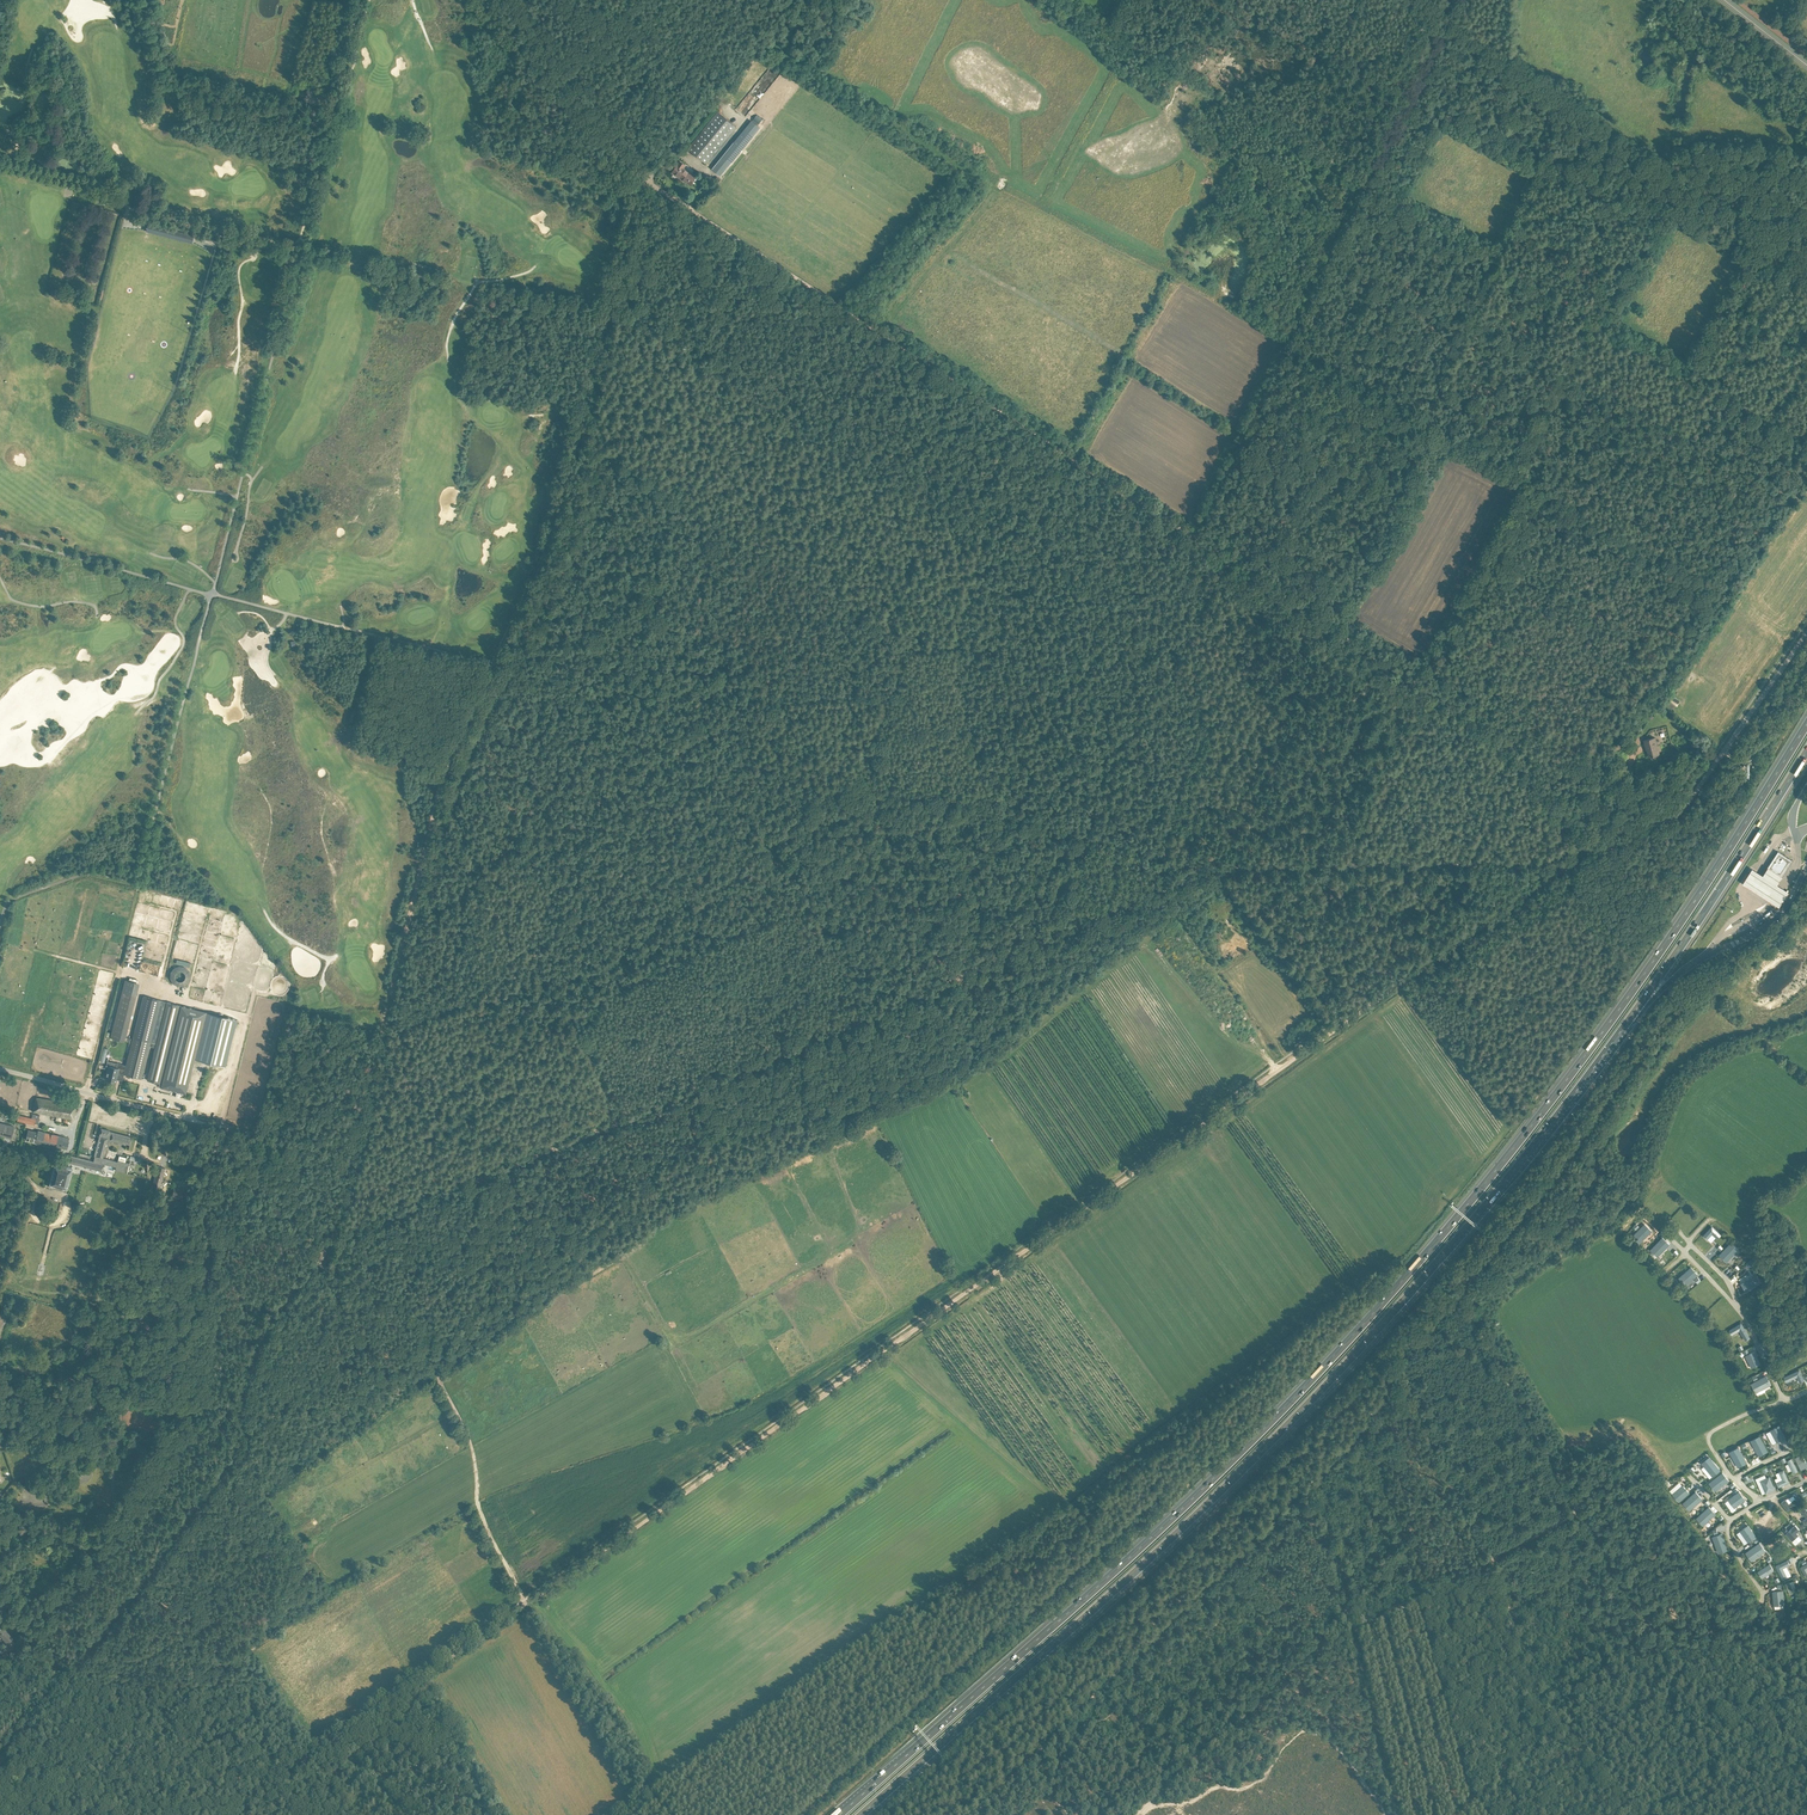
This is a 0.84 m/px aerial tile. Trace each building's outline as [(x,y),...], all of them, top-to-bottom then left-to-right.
[(718,112),(691,144),(687,148),(706,163),(710,159),(736,127),(718,112)] [(751,121),(716,164),(712,169),(720,175),(724,171),(760,127),(751,121)] [(697,176),(693,174),(684,168),(686,165),(680,160),(672,172),(691,185),(697,176)] [(194,236),(171,230),(169,237),(192,243),(194,236)] [(1657,724),(1666,730),(1674,719),(1664,712),(1657,724)] [(1658,755),(1656,746),(1657,746),(1655,737),(1644,740),(1645,744),(1646,744),(1649,757),(1651,756),(1652,758),(1653,758),(1656,758),(1656,756),(1656,755),(1658,755)] [(1778,851),(1768,868),(1769,869),(1782,877),(1793,860),(1778,851)] [(1753,870),(1743,885),(1780,908),(1789,893),(1778,886),(1783,878),(1782,877),(1769,869),(1764,877),(1753,870)] [(191,977),(189,971),(185,967),(180,966),(174,968),(171,972),(170,978),(173,983),(178,986),(184,986),(188,982),(191,977)] [(139,983),(125,980),(111,1033),(110,1038),(124,1041),(139,983)] [(124,1073),(124,1074),(141,1078),(150,1046),(155,1047),(147,1080),(162,1084),(161,1087),(185,1093),(186,1094),(195,1059),(225,1066),(237,1019),(221,1015),(207,1012),(197,1010),(167,1002),(144,996),(133,1037),(126,1065),(124,1073)] [(124,1073),(126,1065),(116,1063),(115,1067),(109,1065),(105,1079),(116,1082),(118,1072),(124,1073)] [(33,1109),(32,1111),(39,1112),(40,1108),(46,1109),(45,1113),(73,1119),(77,1104),(36,1097),(33,1109)] [(36,1119),(32,1118),(19,1114),(18,1117),(17,1120),(35,1125),(35,1123),(36,1119)] [(1,1133),(1,1135),(11,1138),(14,1126),(4,1123),(3,1125),(0,1124),(0,1133),(1,1133)] [(50,1182),(49,1186),(66,1191),(67,1187),(72,1167),(73,1163),(102,1171),(104,1165),(103,1165),(103,1163),(116,1167),(115,1170),(127,1173),(129,1162),(125,1161),(127,1157),(119,1155),(118,1159),(117,1161),(103,1157),(108,1138),(130,1144),(132,1138),(131,1138),(132,1136),(109,1131),(110,1130),(101,1128),(100,1133),(94,1156),(95,1156),(93,1161),(71,1155),(71,1157),(59,1154),(57,1163),(55,1163),(50,1182)] [(35,1142),(35,1143),(55,1148),(56,1145),(67,1148),(69,1138),(38,1130),(38,1131),(37,1130),(36,1131),(28,1129),(25,1139),(35,1142)] [(158,1167),(153,1184),(151,1190),(158,1192),(160,1186),(165,1168),(158,1167)] [(186,1200),(188,1190),(175,1187),(172,1196),(186,1200)] [(1799,1456),(1795,1458),(1801,1469),(1805,1467),(1803,1463),(1806,1461),(1802,1454),(1799,1456)] [(1792,1459),(1788,1461),(1794,1473),(1798,1471),(1792,1459)] [(1790,1482),(1784,1469),(1779,1471),(1782,1479),(1776,1482),(1778,1487),(1790,1482)] [(1760,1480),(1766,1493),(1775,1489),(1769,1476),(1760,1480)] [(1718,1478),(1712,1484),(1728,1498),(1734,1492),(1727,1486),(1728,1485),(1724,1481),(1723,1482),(1718,1478)] [(1781,1502),(1788,1511),(1799,1503),(1796,1498),(1789,1503),(1786,1499),(1781,1502)] [(1693,1515),(1703,1525),(1713,1515),(1703,1505),(1693,1515)] [(1785,1533),(1792,1541),(1799,1535),(1797,1532),(1800,1529),(1796,1524),(1785,1533)] [(1773,1553),(1778,1561),(1789,1555),(1783,1544),(1772,1550),(1774,1553),(1773,1553)] [(1785,1582),(1790,1595),(1794,1593),(1789,1581),(1785,1582)] [(6,1645),(0,1650),(0,1655),(2,1657),(12,1649),(11,1648),(16,1643),(11,1638),(13,1637),(2,1625),(0,1627),(0,1626),(0,1637),(6,1645)]
